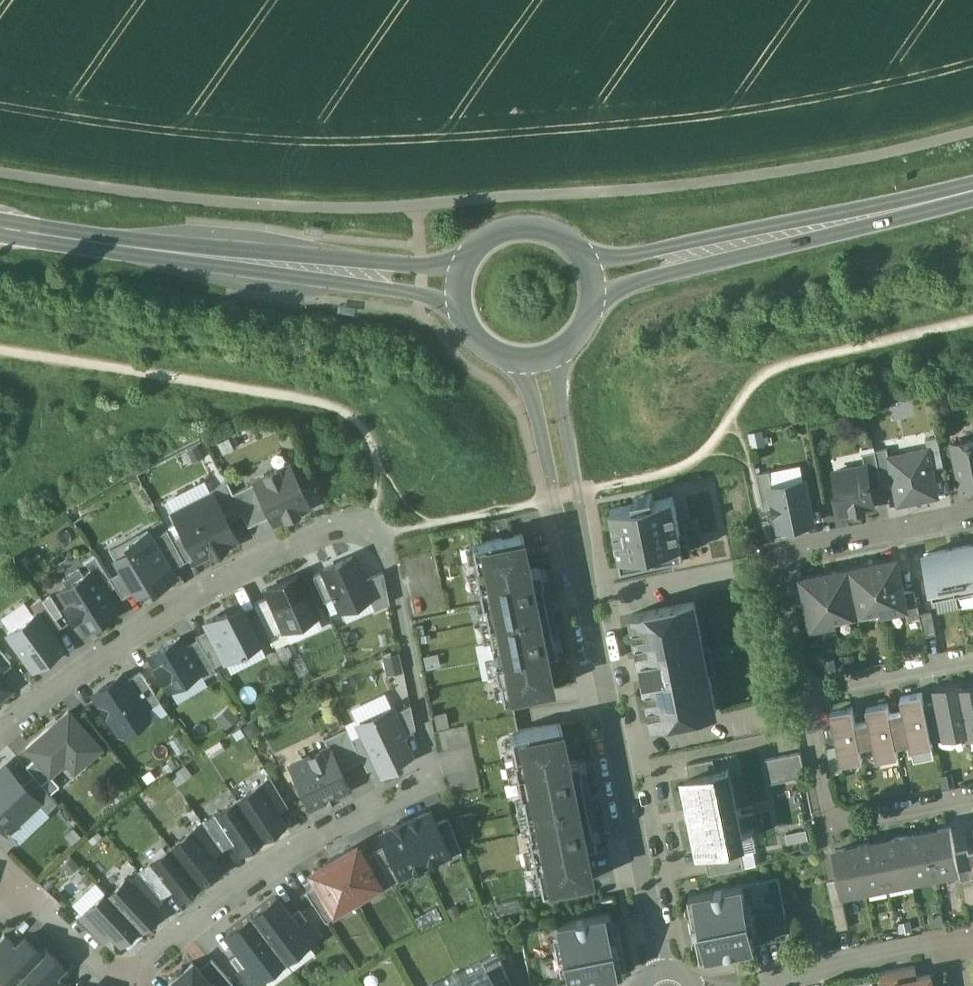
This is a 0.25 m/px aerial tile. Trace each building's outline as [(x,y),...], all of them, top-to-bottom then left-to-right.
[(940,446),(938,436),(926,438),(928,448),(940,446)] [(954,443),(963,491),(972,489),(972,439),(954,443)] [(940,446),(928,448),(932,468),(944,465),(940,446)] [(888,448),(876,450),(882,478),(893,475),(889,456),(888,448)] [(928,448),(889,456),(893,475),(899,504),(938,496),(932,468),(928,448)] [(876,450),(863,453),(866,465),(871,488),(883,485),(882,478),(876,450)] [(254,482),(270,514),(273,522),(285,515),(287,518),(298,512),(297,510),(309,504),(290,464),(278,469),(276,468),(265,473),(266,475),(254,482)] [(866,465),(835,471),(843,513),(875,507),(871,488),(866,465)] [(770,470),(757,473),(761,490),(764,508),(776,506),(772,487),(774,487),(770,470)] [(213,491),(227,519),(242,512),(231,492),(233,491),(227,479),(209,488),(211,492),(213,491)] [(774,487),(772,487),(776,506),(780,527),(813,521),(804,480),(774,487)] [(231,492),(242,512),(248,525),(270,514),(254,482),(233,491),(231,492)] [(171,495),(176,504),(197,493),(192,484),(171,495)] [(172,538),(184,560),(195,554),(197,557),(209,551),(210,555),(227,546),(225,543),(236,537),(227,519),(213,491),(211,492),(173,511),(184,532),(172,538)] [(634,497),(635,503),(612,508),(622,562),(646,557),(647,561),(686,553),(674,495),(655,499),(654,493),(634,497)] [(167,528),(152,537),(170,568),(184,560),(172,538),(167,528)] [(147,529),(126,542),(130,549),(115,558),(121,569),(133,590),(135,593),(158,580),(160,583),(174,574),(170,568),(152,537),(147,529)] [(522,532),(472,543),(476,565),(474,566),(481,603),(483,603),(486,618),(546,606),(540,581),(542,580),(540,567),(529,568),(522,532)] [(948,549),(957,592),(972,589),(972,560),(970,544),(948,549)] [(948,549),(925,553),(934,597),(957,592),(948,549)] [(104,591),(114,584),(109,576),(95,555),(85,561),(90,569),(104,591)] [(323,568),(324,570),(335,595),(341,608),(369,596),(370,595),(363,580),(352,555),(323,568)] [(897,559),(874,564),(882,607),(883,612),(905,608),(907,607),(903,592),(897,559)] [(874,564),(850,568),(858,612),(882,607),(874,564)] [(116,610),(104,591),(90,569),(82,573),(79,568),(63,578),(67,584),(59,588),(68,603),(65,606),(73,619),(78,617),(86,630),(116,610)] [(850,568),(825,573),(835,617),(858,612),(850,568)] [(121,569),(109,576),(114,584),(122,596),(133,590),(121,569)] [(324,570),(313,575),(324,600),(335,595),(324,570)] [(383,571),(363,580),(370,595),(369,596),(375,609),(389,602),(383,571)] [(317,613),(299,573),(266,587),(269,595),(284,628),(317,613)] [(825,573),(803,578),(808,603),(813,626),(836,622),(835,617),(825,573)] [(915,589),(903,592),(907,607),(905,608),(908,619),(921,617),(920,615),(915,589)] [(284,628),(269,595),(253,602),(259,615),(269,634),(284,628)] [(36,612),(51,633),(61,625),(41,597),(31,604),(36,612)] [(24,600),(3,614),(11,626),(32,611),(24,600)] [(695,601),(633,614),(642,659),(645,659),(648,677),(645,677),(655,723),(717,711),(695,601)] [(808,603),(796,605),(801,629),(813,626),(808,603)] [(208,627),(225,659),(259,641),(248,620),(241,606),(228,613),(226,609),(205,620),(208,627)] [(546,606),(486,618),(490,639),(488,639),(496,677),(498,676),(502,699),(554,688),(546,652),(556,650),(554,637),(552,637),(546,606)] [(8,632),(34,668),(62,648),(51,633),(36,612),(8,632)] [(932,612),(920,615),(921,617),(925,636),(936,634),(932,612)] [(270,636),(269,634),(259,615),(248,620),(259,641),(270,636)] [(195,634),(198,638),(213,665),(225,659),(208,627),(195,634)] [(180,635),(149,654),(169,688),(200,670),(186,645),(180,635)] [(213,665),(198,638),(186,645),(200,670),(203,676),(216,669),(213,665)] [(11,663),(0,649),(0,671),(11,663)] [(160,700),(140,670),(127,679),(147,709),(160,700)] [(122,673),(93,692),(119,730),(131,733),(146,723),(148,711),(147,709),(127,679),(122,673)] [(11,688),(0,675),(0,697),(11,688)] [(936,690),(939,702),(946,737),(969,732),(961,689),(960,685),(936,690)] [(961,689),(969,732),(969,736),(972,735),(972,687),(961,689)] [(923,693),(901,697),(904,709),(910,742),(912,749),(933,745),(932,740),(925,705),(923,693)] [(939,702),(925,705),(932,740),(946,737),(939,702)] [(888,703),(867,707),(869,719),(876,752),(877,759),(899,755),(897,744),(890,712),(888,703)] [(395,712),(405,733),(415,727),(410,704),(395,712)] [(395,712),(392,706),(357,722),(363,733),(351,738),(361,759),(367,770),(378,765),(381,771),(412,757),(401,734),(405,733),(395,712)] [(853,707),(831,711),(839,747),(842,763),(863,759),(862,754),(856,722),(853,707)] [(904,709),(890,712),(897,744),(910,742),(904,709)] [(68,711),(26,748),(35,758),(50,775),(74,753),(83,763),(101,748),(68,711)] [(446,712),(435,714),(438,729),(449,727),(446,712)] [(869,719),(856,722),(862,754),(876,752),(869,719)] [(464,724),(450,728),(456,746),(469,742),(464,724)] [(522,794),(525,812),(585,801),(579,772),(581,772),(578,758),(568,760),(561,724),(510,734),(514,757),(512,758),(519,795),(522,794)] [(325,737),(340,769),(361,759),(351,738),(346,727),(325,737)] [(311,806),(349,788),(329,746),(291,764),(311,806)] [(839,747),(827,750),(832,773),(843,771),(842,763),(839,747)] [(801,752),(765,759),(770,783),(806,776),(801,752)] [(50,775),(35,758),(26,766),(33,774),(50,793),(59,785),(50,775)] [(714,758),(687,764),(690,776),(716,771),(714,758)] [(5,765),(0,770),(0,824),(9,833),(10,832),(40,804),(41,803),(23,784),(5,765)] [(729,769),(716,771),(718,780),(731,777),(729,769)] [(690,776),(686,777),(692,809),(693,809),(695,818),(694,818),(700,850),(704,849),(731,844),(729,835),(742,832),(731,777),(718,780),(716,771),(690,776)] [(33,774),(23,784),(41,803),(40,804),(47,811),(57,801),(50,793),(33,774)] [(286,804),(269,777),(258,785),(275,811),(276,811),(286,804)] [(258,785),(237,799),(262,837),(284,823),(276,811),(275,811),(258,785)] [(262,837),(237,799),(215,813),(233,839),(232,839),(240,852),(262,837)] [(585,801),(525,812),(529,830),(527,831),(534,868),(537,868),(541,890),(592,880),(585,844),(595,842),(592,828),(590,829),(585,801)] [(426,811),(405,820),(424,862),(447,851),(448,850),(441,835),(442,835),(436,822),(431,813),(426,811)] [(233,839),(215,813),(203,821),(221,847),(232,839),(233,839)] [(448,817),(436,822),(442,835),(441,835),(448,850),(447,851),(449,856),(461,850),(448,817)] [(405,820),(384,830),(382,836),(386,845),(393,858),(393,857),(400,873),(401,872),(424,862),(405,820)] [(221,847),(203,821),(191,831),(210,855),(211,855),(221,847)] [(0,824),(0,844),(6,850),(16,839),(10,832),(9,833),(0,824)] [(803,826),(787,829),(789,842),(805,839),(803,826)] [(951,828),(939,830),(938,828),(927,831),(936,875),(959,870),(956,853),(951,828)] [(191,831),(171,846),(199,882),(220,866),(211,855),(210,855),(191,831)] [(927,831),(916,833),(916,835),(904,837),(913,879),(936,875),(927,831)] [(744,841),(742,832),(729,835),(731,844),(744,841)] [(904,837),(892,840),(892,838),(880,840),(889,884),(913,879),(904,837)] [(880,840),(868,842),(869,844),(857,846),(857,847),(865,889),(889,884),(880,840)] [(731,844),(704,849),(709,874),(745,867),(744,866),(742,854),(742,853),(733,854),(731,844)] [(393,858),(386,845),(375,850),(391,882),(403,876),(401,872),(400,873),(393,857),(393,858)] [(857,845),(845,847),(845,849),(833,851),(839,881),(842,893),(865,889),(857,847),(857,846),(857,845)] [(199,882),(171,846),(151,862),(171,887),(170,887),(179,899),(199,882)] [(358,848),(353,846),(333,858),(356,897),(377,884),(378,884),(370,869),(371,869),(364,857),(358,848)] [(391,882),(375,850),(364,857),(371,869),(370,869),(378,884),(377,884),(380,889),(391,882)] [(956,853),(959,870),(962,881),(972,878),(972,877),(968,851),(956,853)] [(754,852),(742,854),(744,866),(757,864),(754,852)] [(333,858),(313,869),(312,875),(317,884),(324,896),(333,910),(334,910),(356,897),(333,858)] [(171,887),(151,862),(140,871),(159,895),(170,887),(171,887)] [(129,881),(153,908),(162,899),(159,895),(139,871),(129,881)] [(108,893),(138,926),(137,926),(140,929),(158,913),(153,908),(129,881),(125,877),(108,893)] [(779,878),(743,886),(743,887),(754,945),(755,945),(755,947),(791,939),(779,878)] [(962,881),(966,904),(972,903),(972,878),(962,881)] [(839,881),(827,883),(832,907),(844,904),(842,893),(839,881)] [(324,896),(317,884),(305,890),(325,920),(336,914),(334,910),(333,910),(324,896)] [(723,890),(715,891),(714,891),(689,896),(689,898),(690,898),(694,921),(694,923),(695,923),(696,931),(696,933),(697,933),(701,956),(701,957),(726,952),(726,953),(728,953),(727,952),(735,950),(736,951),(737,951),(737,950),(755,947),(755,945),(754,945),(743,887),(743,886),(725,889),(723,889),(723,890)] [(105,890),(88,907),(112,934),(120,942),(137,926),(138,926),(108,893),(105,890)] [(250,914),(284,958),(309,940),(309,939),(318,932),(309,919),(300,927),(289,913),(275,896),(250,914)] [(844,904),(832,907),(837,930),(849,928),(844,904)] [(289,913),(300,927),(309,919),(298,906),(289,913)] [(112,934),(88,907),(77,918),(102,943),(112,934)] [(609,913),(585,918),(584,917),(583,917),(583,918),(575,920),(575,919),(573,919),(573,920),(555,923),(556,925),(568,983),(567,983),(568,984),(586,981),(587,981),(587,980),(595,979),(597,979),(622,974),(621,972),(616,949),(617,949),(616,947),(612,948),(610,940),(614,939),(614,937),(609,914),(610,914),(609,913)] [(259,977),(284,958),(250,914),(226,932),(239,950),(250,964),(240,972),(249,983),(258,976),(259,977)] [(0,939),(0,962),(16,945),(4,934),(0,939)] [(0,962),(0,980),(6,985),(11,985),(13,984),(42,953),(24,937),(16,945),(0,962)] [(42,953),(13,984),(15,985),(44,985),(55,974),(63,966),(45,948),(42,953)] [(229,958),(240,972),(250,964),(239,950),(229,958)] [(481,960),(487,971),(493,982),(506,975),(497,953),(481,960)] [(214,985),(233,985),(234,985),(211,958),(198,968),(214,985)] [(198,968),(192,961),(168,982),(171,985),(214,985),(198,968)] [(915,965),(880,972),(882,985),(892,983),(892,982),(918,977),(915,965)] [(464,985),(495,985),(493,982),(487,971),(462,983),(464,985)] [(44,985),(66,985),(67,985),(55,974),(44,985)] [(892,982),(892,983),(893,985),(934,985),(931,975),(918,977),(892,982)]
